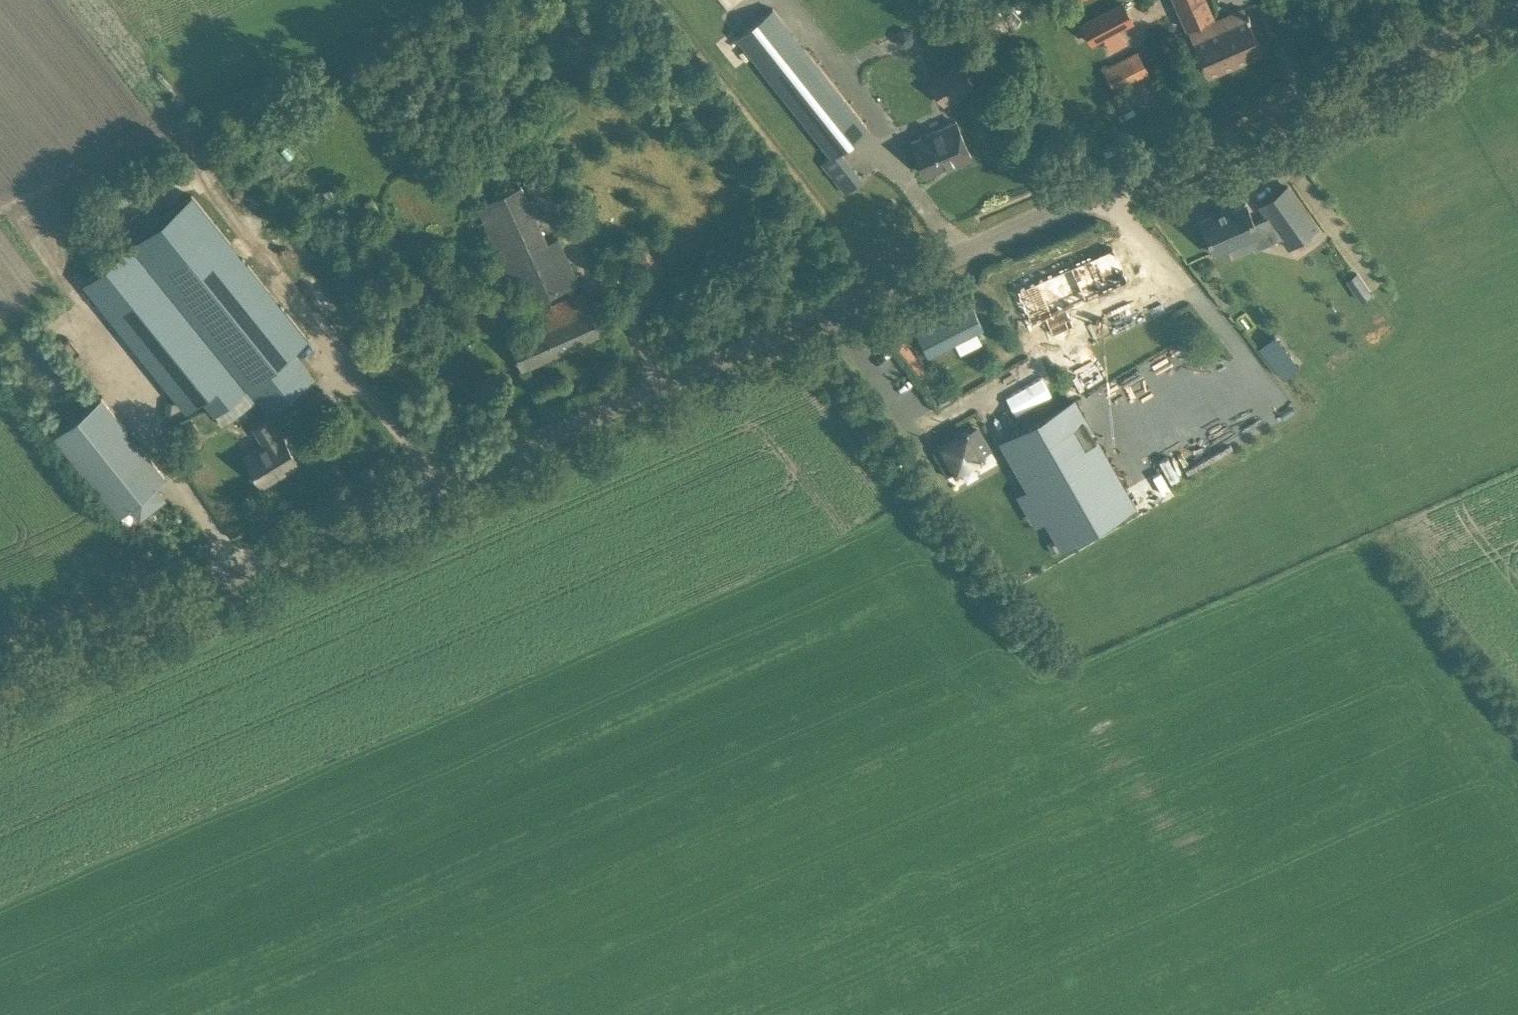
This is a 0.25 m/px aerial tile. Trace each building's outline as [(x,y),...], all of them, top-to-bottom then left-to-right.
[(1200,22),(1214,16),(1207,0),(1175,0),(1188,28),(1200,22)] [(1119,4),(1083,23),(1092,41),(1122,25),(1132,20),(1123,2),(1119,4)] [(1214,16),(1200,22),(1201,26),(1189,31),(1200,56),(1208,75),(1263,51),(1244,7),(1212,21),(1211,19),(1214,17),(1214,16)] [(733,38),(819,141),(831,155),(822,162),(845,191),(862,178),(840,150),(868,127),(769,8),(733,38)] [(898,32),(896,38),(899,44),(905,46),(911,43),(913,36),(910,31),(903,29),(898,32)] [(973,85),(949,49),(929,63),(937,75),(928,81),(944,104),(973,85)] [(1148,71),(1138,51),(1104,69),(1115,89),(1148,71)] [(956,120),(912,139),(926,172),(945,164),(947,168),(972,157),(956,120)] [(559,237),(549,241),(523,183),(478,203),(523,305),(578,280),(559,237)] [(1217,212),(1201,219),(1215,252),(1229,246),(1233,255),(1253,246),(1249,237),(1274,225),(1289,246),(1317,227),(1288,186),(1260,205),(1268,216),(1255,222),(1246,202),(1218,214),(1217,212)] [(193,192),(85,280),(188,408),(203,395),(216,411),(273,364),(292,349),(309,335),(193,192)] [(1112,246),(1015,289),(1031,325),(1040,320),(1048,337),(1135,297),(1112,246)] [(1356,272),(1346,279),(1353,290),(1364,283),(1356,272)] [(582,289),(537,309),(544,323),(510,338),(523,368),(602,334),(601,331),(616,325),(608,307),(604,298),(589,305),(582,289)] [(1260,341),(1277,369),(1287,363),(1270,335),(1260,341)] [(315,377),(292,349),(273,364),(284,378),(258,399),(269,413),(315,377)] [(131,506),(141,518),(166,498),(156,486),(166,477),(102,396),(55,433),(120,514),(131,506)] [(1074,399),(1004,439),(1033,490),(1023,496),(1036,519),(1045,513),(1063,544),(1133,504),(1074,399)] [(246,455),(253,466),(263,483),(299,462),(282,433),(281,434),(271,418),(255,427),(265,444),(246,455)] [(186,422),(182,429),(186,436),(194,436),(198,429),(194,422),(186,422)] [(968,431),(933,451),(947,475),(992,449),(980,429),(970,435),(968,431)] [(1054,537),(1047,541),(1053,552),(1060,548),(1054,537)]
